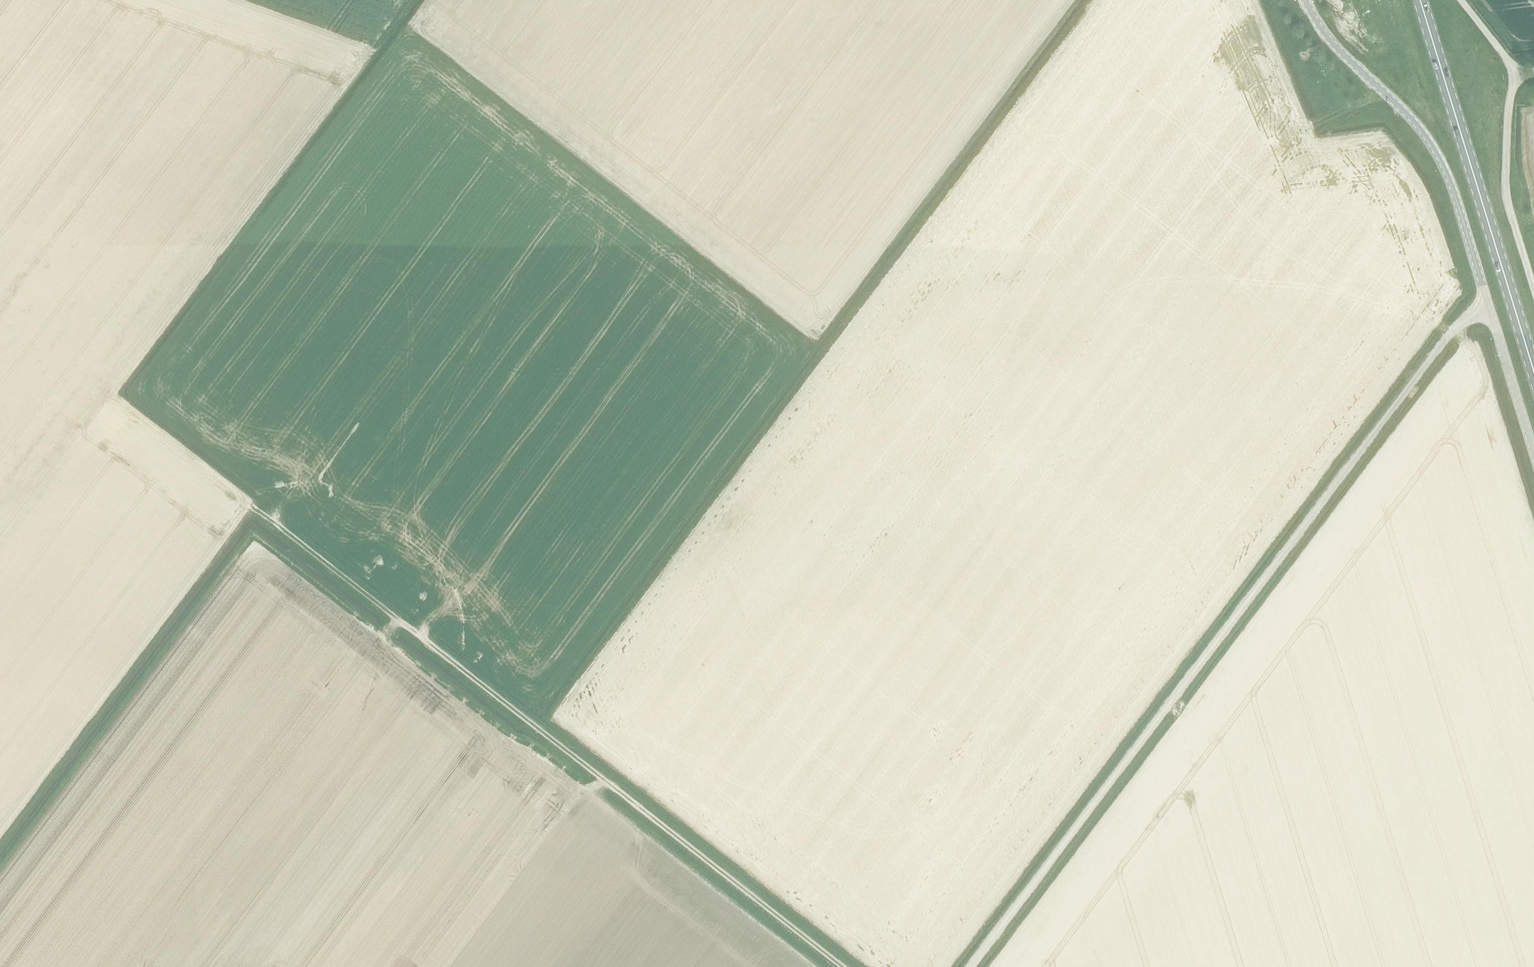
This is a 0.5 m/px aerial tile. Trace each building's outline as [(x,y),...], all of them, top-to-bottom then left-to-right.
[(1463,21),(1464,30),(1472,29),(1471,20),(1463,21)]
